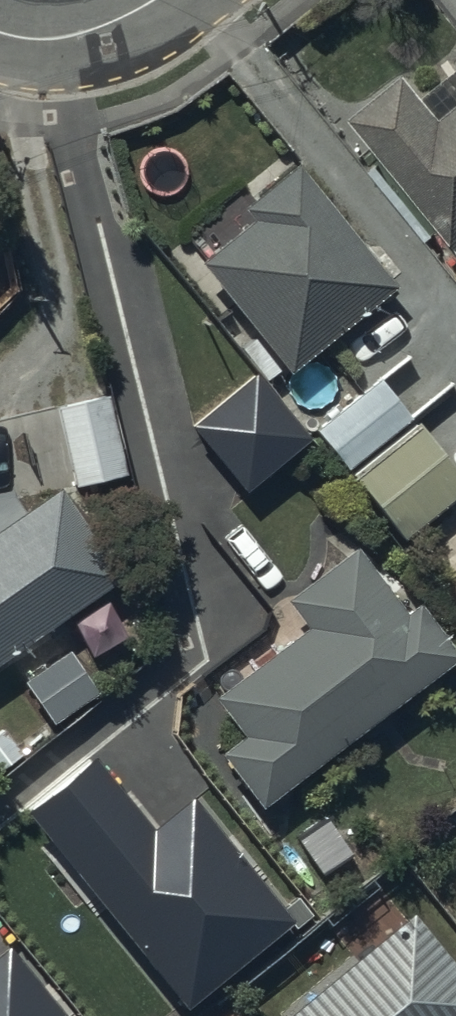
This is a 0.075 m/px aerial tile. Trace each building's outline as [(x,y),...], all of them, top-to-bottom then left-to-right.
[(404,61),(349,105),(455,235),(455,92),(440,105),(404,61)] [(389,277),(290,156),(241,196),(250,208),(196,252),(285,361),(389,277)] [(315,423),(344,460),(407,410),(377,373),(315,423)] [(255,379),(194,426),(248,494),(308,447),(255,379)] [(29,486),(77,491),(120,480),(100,399),(13,420),(29,486)] [(415,419),(351,467),(402,532),(455,490),(455,472),(415,419)] [(118,584),(54,492),(0,532),(0,664),(118,584)] [(402,602),(351,536),(279,591),(299,617),(210,685),(242,728),(221,744),(259,794),(455,646),(414,593),(402,602)] [(94,697),(65,656),(20,688),(49,728),(94,697)] [(96,768),(35,817),(189,1008),(289,928),(194,810),(155,841),(96,768)] [(411,918),(292,1015),(455,1015),(455,974),(411,918)] [(8,956),(0,962),(0,1015),(56,1015),(8,956)]
